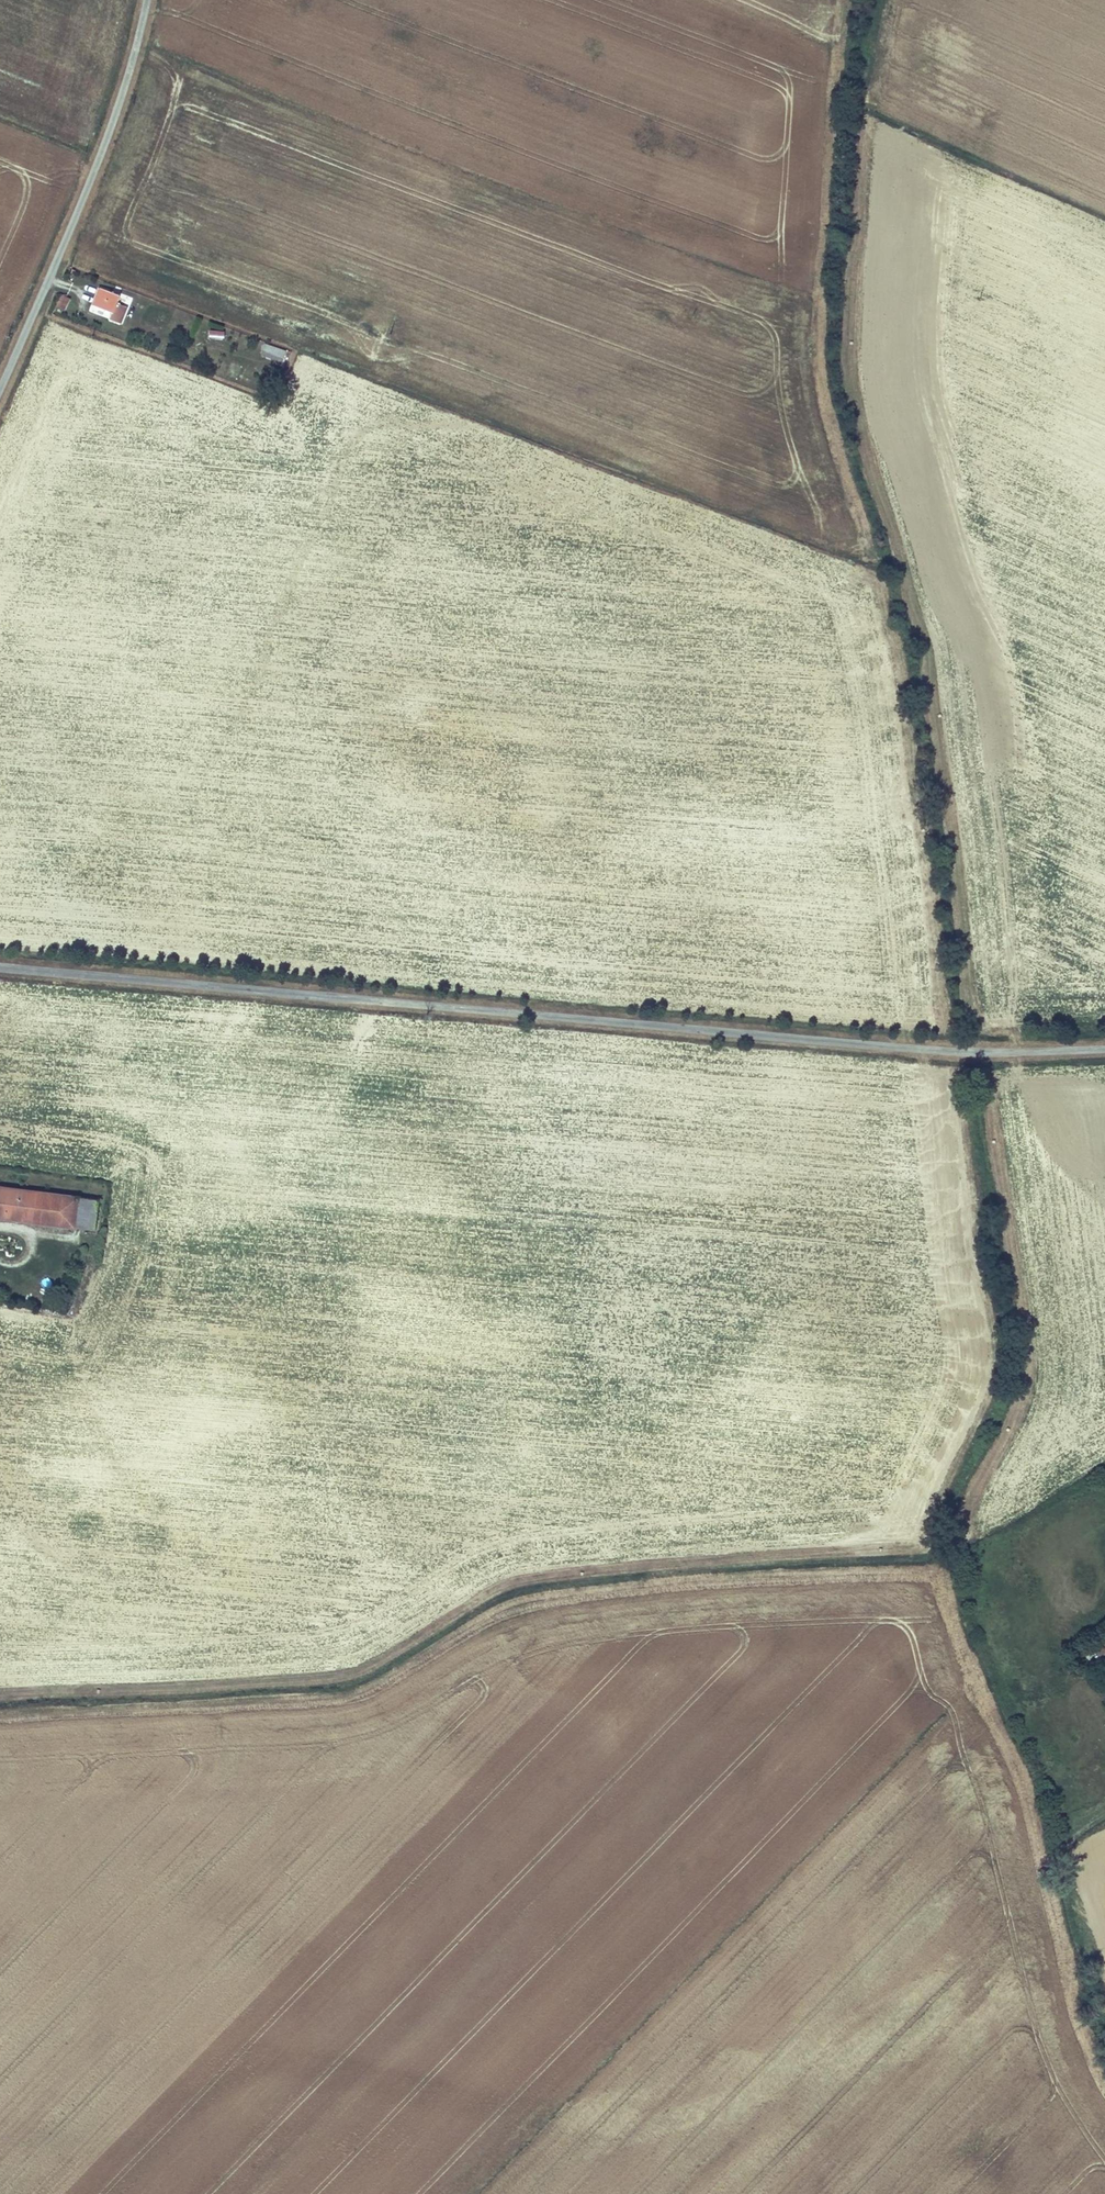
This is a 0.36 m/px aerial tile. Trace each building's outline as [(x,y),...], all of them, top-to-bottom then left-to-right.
[(126,311),(113,306),(117,297),(99,289),(92,305),(111,313),(108,320),(120,325),(126,311)] [(65,310),(70,298),(64,295),(59,307),(65,310)] [(211,338),(223,339),(224,330),(212,330),(211,338)] [(261,355),(283,361),(287,349),(264,343),(261,355)] [(62,1227),(66,1195),(0,1186),(0,1219),(13,1221),(13,1213),(26,1214),(25,1223),(62,1227)] [(62,1227),(97,1233),(101,1201),(66,1195),(62,1227)] [(13,1221),(25,1223),(26,1214),(13,1213),(13,1221)] [(1095,1647),(1103,1661),(1104,1660),(1104,1641),(1095,1647)]
